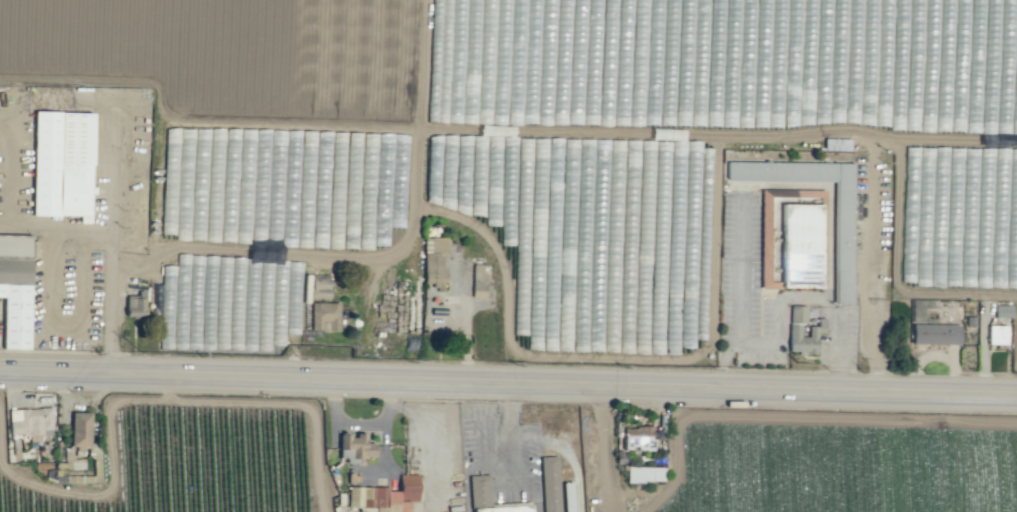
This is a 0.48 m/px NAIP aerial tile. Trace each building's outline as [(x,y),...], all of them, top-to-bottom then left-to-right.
[(431,2),(432,50),(485,49),(484,51),(487,58),(520,71),(545,128),(573,104),(573,107),(573,108),(611,91),(615,77),(622,92),(634,81),(651,74),(659,92),(682,92),(699,111),(713,120),(743,107),(769,124),(1016,121),(1016,96),(1016,0),(548,0),(431,2)] [(34,111),(92,113),(90,215),(32,214),(34,111)] [(1016,287),(1016,257),(1016,246),(1016,184),(1016,148),(905,147),(902,285),(1016,287)] [(853,163),(727,161),(727,180),(834,181),(833,304),(851,304),(853,163)] [(761,189),(759,287),(818,288),(819,211),(825,211),(825,190),(761,189)] [(3,297),(0,297),(0,234),(30,235),(28,349),(2,348),(3,297)] [(446,255),(446,237),(423,238),(424,283),(433,283),(433,291),(443,291),(443,255),(446,255)] [(125,293),(125,316),(144,316),(145,294),(125,293)] [(339,303),(311,302),(310,329),(321,330),(322,321),(328,321),(327,330),(338,330),(339,303)] [(788,353),(815,353),(816,332),(824,332),(824,318),(817,318),(816,326),(807,326),(807,337),(799,336),(799,323),(806,323),(806,306),(789,305),(788,353)] [(1012,305),(996,305),(996,317),(1012,317),(1012,305)] [(959,344),(959,324),(912,323),(911,343),(959,344)] [(1006,326),(988,325),(987,344),(1006,344),(1006,326)] [(8,409),(9,434),(29,434),(29,441),(41,441),(41,435),(51,435),(50,407),(8,409)] [(90,412),(71,412),(70,446),(89,446),(90,412)] [(652,427),(623,426),(623,449),(654,450),(654,438),(651,438),(652,427)] [(338,449),(350,449),(350,457),(374,457),(374,443),(365,443),(365,433),(355,432),(355,435),(339,434),(338,449)] [(540,456),(542,511),(561,511),(559,455),(540,456)] [(626,481),(664,482),(664,467),(626,466),(626,481)] [(348,507),(374,507),(374,511),(409,511),(409,501),(417,501),(418,475),(398,474),(398,491),(388,490),(388,487),(348,486),(348,507)] [(530,504),(491,506),(489,474),(470,475),(472,511),(531,511),(530,504)]
